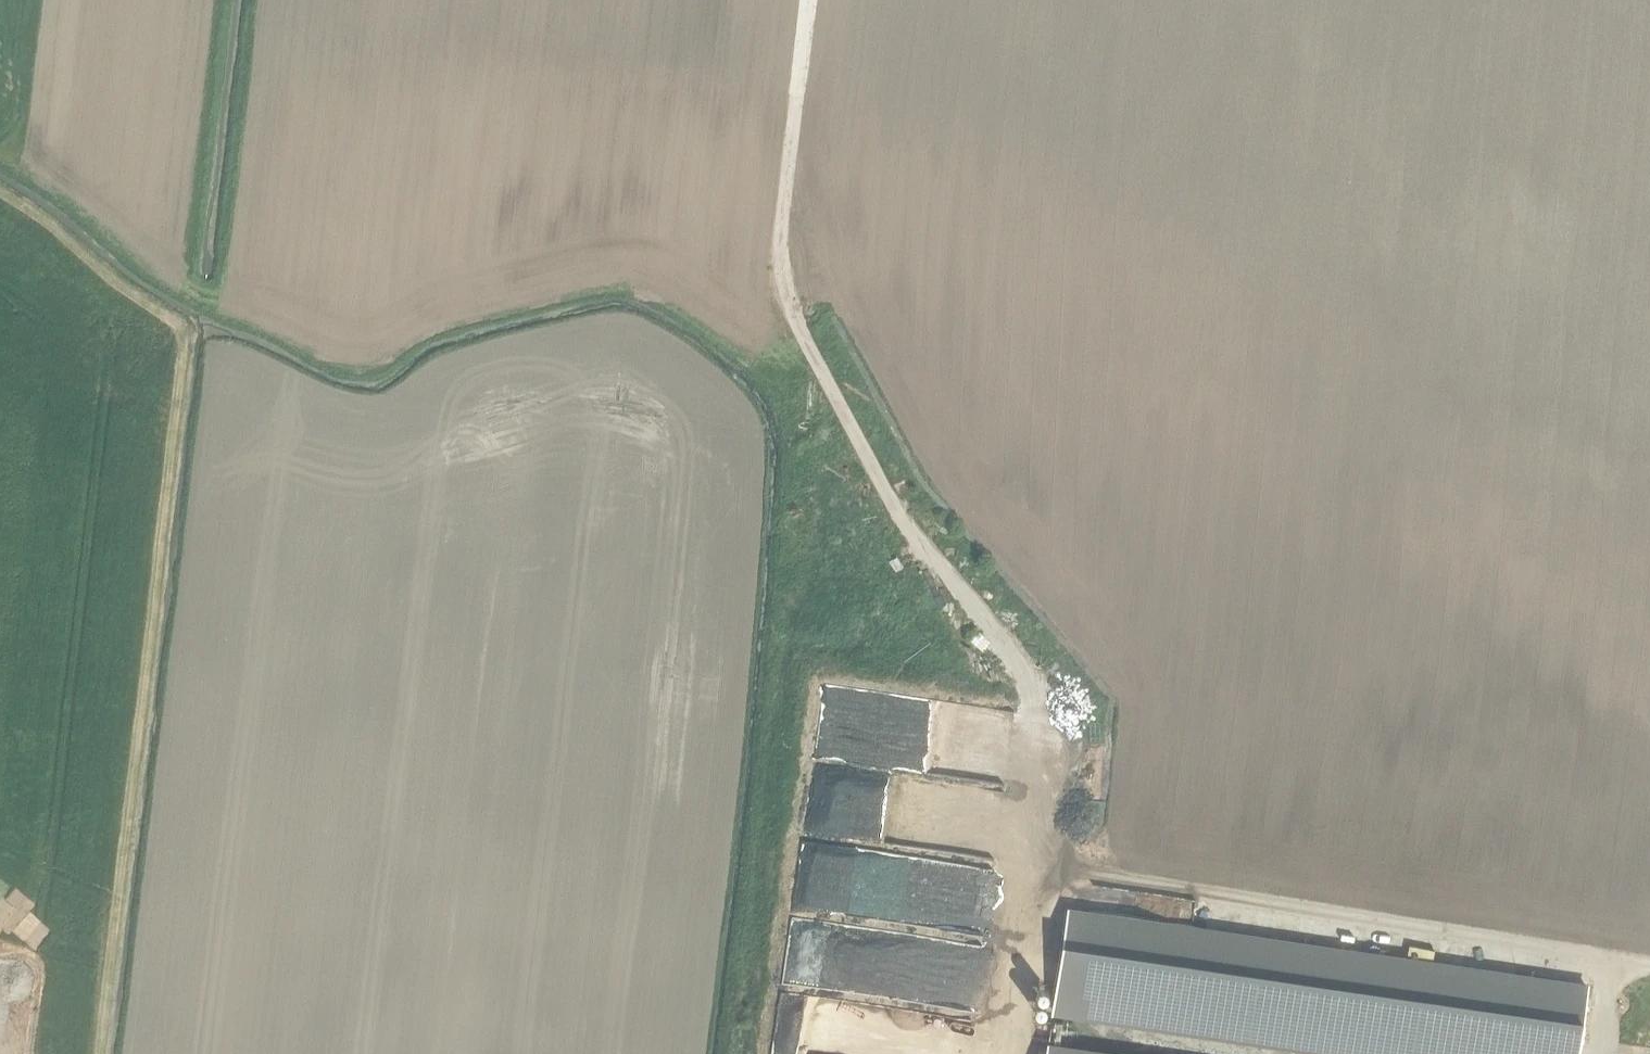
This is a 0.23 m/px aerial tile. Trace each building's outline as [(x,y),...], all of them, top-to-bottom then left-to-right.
[(974,905),(973,882),(912,883),(912,901),(914,901),(915,915),(931,915),(931,926),(962,926),(961,906),(974,905)] [(1069,911),(1061,964),(1579,1041),(1587,987),(1069,911)] [(1310,1053),(1578,1053),(1579,1051),(1057,974),(1051,1016),(1310,1053)] [(1045,1053),(1131,1053),(1047,1042),(1045,1053)]
